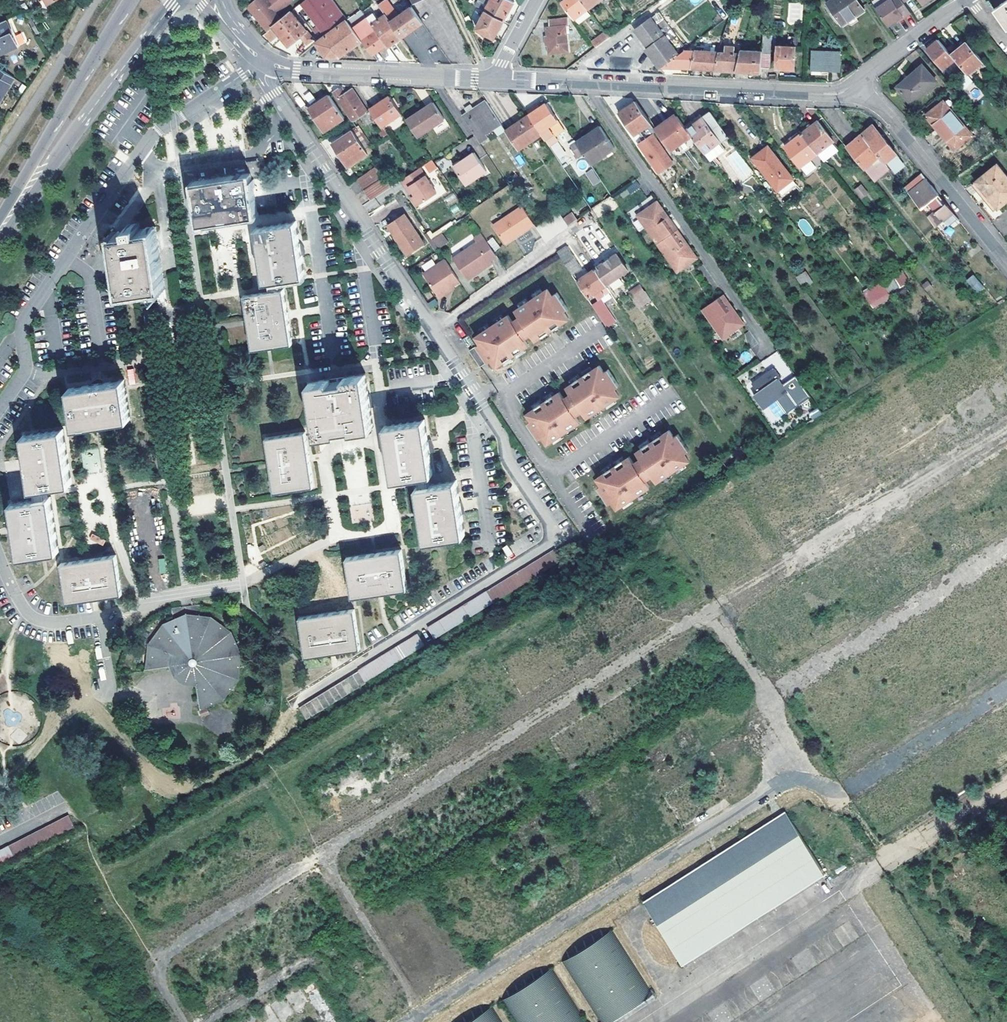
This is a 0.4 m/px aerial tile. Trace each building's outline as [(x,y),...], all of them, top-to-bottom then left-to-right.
[(282,18),(277,12),(293,0),(253,0),(245,5),(265,31),(272,26),(282,18)] [(302,3),(326,36),(319,41),(316,44),(326,58),(339,58),(362,41),(353,29),(332,0),(305,0),(302,3)] [(385,14),(390,22),(400,15),(389,0),(385,0),(378,5),(385,14)] [(503,22),(513,2),(509,0),(491,0),(485,12),(486,12),(503,22)] [(563,5),(575,20),(588,10),(580,0),(569,0),(563,5)] [(588,10),(601,0),(580,0),(588,10)] [(862,11),(855,0),(831,0),(824,4),(837,24),(839,23),(840,25),(862,11)] [(885,28),(893,22),(900,18),(901,20),(909,15),(900,3),(898,0),(887,0),(873,10),(885,28)] [(1006,30),(1006,1),(1001,5),(992,11),(1006,31),(1006,30)] [(295,8),(317,37),(319,41),(326,36),(302,3),(295,8)] [(401,38),(422,23),(411,7),(400,15),(390,22),(401,38)] [(351,24),(363,15),(360,10),(348,19),(351,24)] [(575,20),(579,27),(593,17),(588,10),(575,20)] [(282,18),(272,26),(288,45),(299,36),(306,45),(313,40),(290,11),(282,18)] [(503,22),(486,12),(477,29),(494,38),(503,22)] [(376,31),(386,45),(388,47),(401,38),(390,22),(385,14),(371,24),(376,31)] [(367,18),(353,29),(362,41),(376,31),(371,24),(367,18)] [(568,18),(548,21),(549,28),(547,29),(547,37),(545,37),(546,46),(548,46),(549,53),(568,52),(566,27),(568,27),(568,18)] [(659,70),(660,69),(683,51),(686,50),(663,19),(654,25),(650,20),(634,31),(647,49),(645,51),(659,70)] [(0,23),(0,55),(17,48),(6,21),(0,23)] [(272,45),(279,39),(270,29),(263,35),(272,45)] [(362,41),(372,55),(386,45),(376,31),(362,41)] [(592,44),(596,50),(610,39),(606,34),(592,44)] [(761,53),(761,68),(768,68),(769,53),(769,46),(770,46),(770,35),(762,34),(761,52),(761,53)] [(948,55),(936,40),(924,50),(941,70),(953,60),(948,55)] [(964,42),(948,55),(953,60),(962,71),(965,75),(981,62),(964,42)] [(795,48),(777,47),(776,68),(794,69),(795,48)] [(715,71),(737,72),(740,57),(735,57),(735,51),(726,50),(726,54),(719,54),(715,71)] [(683,51),(660,69),(690,70),(693,53),(683,51)] [(737,72),(761,73),(761,68),(761,53),(761,52),(741,53),(740,57),(737,72)] [(837,53),(810,52),(809,74),(809,78),(819,79),(819,74),(837,75),(837,53)] [(690,70),(715,71),(719,54),(693,53),(690,70)] [(919,65),(893,87),(908,103),(933,81),(919,65)] [(14,78),(0,69),(0,100),(14,78)] [(961,91),(972,83),(965,75),(962,71),(955,77),(960,83),(956,86),(961,91)] [(330,93),(352,127),(355,125),(359,122),(354,117),(361,113),(362,112),(348,90),(341,94),(338,90),(335,93),(333,90),(330,93)] [(320,130),(340,117),(325,94),(305,108),(320,130)] [(378,126),(400,111),(389,95),(367,109),(378,126)] [(927,112),(924,115),(952,150),(969,136),(965,131),(972,126),(947,96),(939,103),(936,98),(924,108),(927,112)] [(422,111),(434,103),(431,100),(420,107),(422,111)] [(670,149),(668,147),(664,150),(647,125),(651,122),(636,101),(619,113),(633,134),(639,130),(644,139),(638,143),(663,181),(682,168),(670,149)] [(498,135),(505,131),(486,102),(473,110),(470,106),(465,109),(468,114),(463,117),(474,134),(480,143),(489,138),(485,131),(492,126),(498,135)] [(443,117),(434,103),(422,111),(420,107),(404,118),(415,135),(443,117)] [(535,105),(525,111),(528,116),(541,135),(548,146),(556,141),(552,135),(554,133),(556,136),(562,132),(562,131),(545,105),(538,110),(535,105)] [(373,129),(378,136),(383,133),(378,126),(367,109),(362,112),(361,113),(372,129),(373,129)] [(699,117),(685,128),(690,135),(708,160),(722,150),(716,142),(725,136),(707,112),(699,117)] [(656,130),(668,147),(670,149),(690,135),(685,128),(683,125),(675,114),(673,115),(670,117),(666,119),(663,122),(659,126),(656,130)] [(685,128),(699,117),(697,115),(683,125),(685,128)] [(505,131),(518,150),(541,135),(528,116),(505,131)] [(577,146),(583,154),(607,138),(594,118),(569,134),(577,146)] [(799,133),(814,153),(829,142),(832,139),(817,119),(799,133)] [(888,168),(894,175),(895,175),(896,177),(898,175),(897,172),(888,161),(896,155),(873,124),(862,133),(888,168)] [(355,131),(364,145),(367,143),(355,125),(352,127),(348,129),(349,130),(351,133),(355,131)] [(965,131),(969,136),(976,131),(972,126),(965,131)] [(367,150),(364,146),(361,148),(351,133),(349,130),(329,143),(344,166),(367,150)] [(361,148),(364,146),(364,145),(355,131),(351,133),(361,148)] [(782,146),(798,166),(814,153),(799,133),(782,146)] [(862,133),(846,145),(872,180),(888,168),(862,133)] [(571,150),(577,146),(569,134),(563,138),(571,150)] [(814,153),(820,161),(835,149),(829,142),(814,153)] [(774,191),(789,180),(790,179),(766,146),(758,152),(761,156),(753,162),(774,191)] [(473,152),(452,166),(464,184),(485,170),(473,152)] [(761,156),(758,152),(750,158),(753,162),(761,156)] [(814,153),(798,166),(804,174),(820,161),(814,153)] [(888,161),(897,172),(905,167),(896,155),(888,161)] [(256,214),(249,174),(258,173),(256,159),(237,162),(184,171),(186,184),(195,183),(201,222),(227,218),(256,214)] [(432,161),(431,159),(425,163),(430,171),(436,167),(432,161)] [(353,179),(367,200),(386,187),(380,177),(384,175),(376,163),(353,179)] [(995,208),(1006,198),(1006,181),(994,165),(973,182),(995,208)] [(435,193),(418,167),(410,172),(399,179),(404,188),(408,186),(413,194),(410,196),(416,205),(435,193)] [(593,168),(585,173),(592,186),(600,182),(593,168)] [(931,209),(925,215),(932,225),(939,220),(949,212),(941,202),(939,204),(932,195),(934,193),(922,178),(919,174),(903,187),(906,191),(918,206),(924,201),(931,209)] [(380,177),(386,187),(390,184),(384,175),(380,177)] [(789,180),(774,191),(779,197),(793,186),(789,180)] [(625,199),(640,186),(636,181),(620,193),(625,199)] [(973,182),(969,185),(991,211),(995,208),(973,182)] [(853,190),(861,200),(869,194),(861,184),(853,190)] [(408,186),(404,188),(410,196),(413,194),(408,186)] [(939,204),(941,202),(934,193),(932,195),(939,204)] [(655,244),(675,230),(671,223),(669,225),(662,214),(664,213),(656,202),(635,215),(655,244)] [(505,243),(535,224),(523,207),(494,226),(505,243)] [(546,242),(570,226),(560,212),(537,228),(546,242)] [(571,225),(580,219),(575,212),(566,218),(571,225)] [(954,218),(949,212),(939,220),(944,226),(954,218)] [(671,223),(664,213),(662,214),(669,225),(671,223)] [(400,214),(383,225),(390,235),(388,237),(395,247),(397,245),(403,254),(419,244),(400,214)] [(302,277),(294,222),(255,228),(264,283),(266,282),(276,281),(302,277)] [(127,227),(128,233),(113,235),(118,265),(122,291),(160,285),(151,229),(135,232),(134,226),(127,227)] [(681,238),(675,230),(655,244),(675,273),(695,259),(687,248),(685,249),(678,239),(681,238)] [(438,249),(447,242),(441,233),(432,240),(438,249)] [(495,256),(480,233),(472,238),(475,242),(451,258),(465,280),(490,263),(488,261),(495,256)] [(493,237),(487,240),(493,251),(499,248),(493,237)] [(681,238),(678,239),(685,249),(687,248),(681,238)] [(397,245),(395,247),(401,256),(403,254),(397,245)] [(568,254),(561,259),(570,271),(577,266),(568,254)] [(593,269),(604,286),(625,271),(614,255),(593,269)] [(455,282),(441,260),(420,275),(435,298),(443,294),(441,291),(450,285),(455,282)] [(593,269),(576,281),(588,297),(592,293),(597,300),(608,292),(604,286),(593,269)] [(804,272),(797,276),(804,287),(813,281),(809,274),(806,276),(804,272)] [(976,294),(984,288),(973,274),(965,280),(976,294)] [(887,278),(880,283),(887,293),(891,298),(898,292),(887,278)] [(267,291),(277,290),(276,284),(276,281),(266,282),(266,285),(267,291)] [(880,283),(863,296),(870,306),(887,293),(880,283)] [(450,285),(441,291),(443,294),(451,288),(450,285)] [(637,286),(628,293),(633,300),(642,294),(637,286)] [(479,343),(469,349),(480,366),(491,359),(496,365),(527,344),(522,337),(529,332),(534,339),(565,317),(561,311),(566,307),(555,291),(551,294),(546,287),(514,309),(518,316),(511,321),(506,314),(474,336),(479,343)] [(277,290),(267,291),(242,295),(251,350),(290,345),(281,289),(277,290)] [(726,302),(721,295),(699,309),(719,339),(741,324),(733,312),(731,313),(724,303),(726,302)] [(607,327),(617,320),(610,311),(609,312),(600,299),(592,304),(607,327)] [(733,312),(726,302),(724,303),(731,313),(733,312)] [(756,396),(768,398),(770,397),(777,407),(774,409),(780,418),(801,404),(789,386),(795,382),(783,364),(770,373),(771,374),(767,377),(760,375),(756,396)] [(557,394),(525,416),(530,423),(526,426),(537,442),(542,439),(547,446),(578,424),(573,417),(580,412),(585,419),(616,398),(612,391),(617,388),(606,371),(601,374),(597,367),(564,389),(569,396),(562,401),(557,394)] [(129,384),(139,383),(136,368),(126,369),(129,384)] [(335,432),(335,429),(353,426),(353,430),(370,427),(363,374),(344,376),(345,379),(328,381),(328,379),(308,382),(315,435),(335,432)] [(128,417),(123,379),(97,383),(68,388),(74,426),(128,417)] [(755,402),(767,404),(778,420),(780,418),(774,409),(777,407),(770,397),(768,398),(756,396),(755,402)] [(430,474),(423,420),(384,425),(391,480),(416,476),(425,475),(430,474)] [(69,483),(60,428),(22,433),(26,462),(30,490),(32,489),(43,488),(69,483)] [(628,458),(596,480),(601,487),(597,490),(608,506),(613,502),(618,509),(649,488),(644,481),(651,476),(656,483),(687,461),(682,455),(688,451),(676,435),(672,438),(668,431),(635,453),(640,460),(633,465),(628,458)] [(311,486),(302,432),(264,437),(272,492),(311,486)] [(427,481),(425,475),(416,476),(417,483),(417,487),(428,485),(427,481)] [(454,482),(428,485),(417,487),(415,487),(422,542),(461,536),(454,482)] [(34,498),(46,497),(43,488),(32,489),(34,498)] [(46,497),(34,498),(9,502),(13,529),(17,558),(56,551),(48,496),(46,497)] [(554,548),(427,626),(435,639),(563,562),(554,548)] [(403,590),(399,551),(344,558),(350,597),(379,593),(403,590)] [(119,595),(113,555),(59,563),(65,604),(76,602),(84,601),(91,600),(94,599),(119,595)] [(166,573),(165,559),(158,559),(160,574),(166,573)] [(358,648),(352,609),(299,616),(304,655),(335,651),(358,648)] [(185,614),(174,619),(176,625),(187,621),(194,623),(195,616),(185,614)] [(176,625),(174,619),(163,623),(146,643),(144,671),(174,664),(177,671),(185,676),(193,678),(199,709),(222,699),(236,678),(238,654),(228,632),(210,618),(195,616),(194,623),(187,621),(176,625)] [(417,632),(357,668),(366,682),(425,646),(417,632)] [(11,739),(21,743),(25,733),(16,728),(11,739)] [(823,875),(784,812),(642,902),(681,965),(823,875)] [(75,826),(69,815),(0,849),(0,865),(75,826)] [(561,961),(600,1021),(608,1021),(653,994),(612,929),(561,961)] [(501,1000),(515,1021),(586,1021),(552,968),(501,1000)] [(466,1021),(502,1021),(492,1006),(466,1021)]
